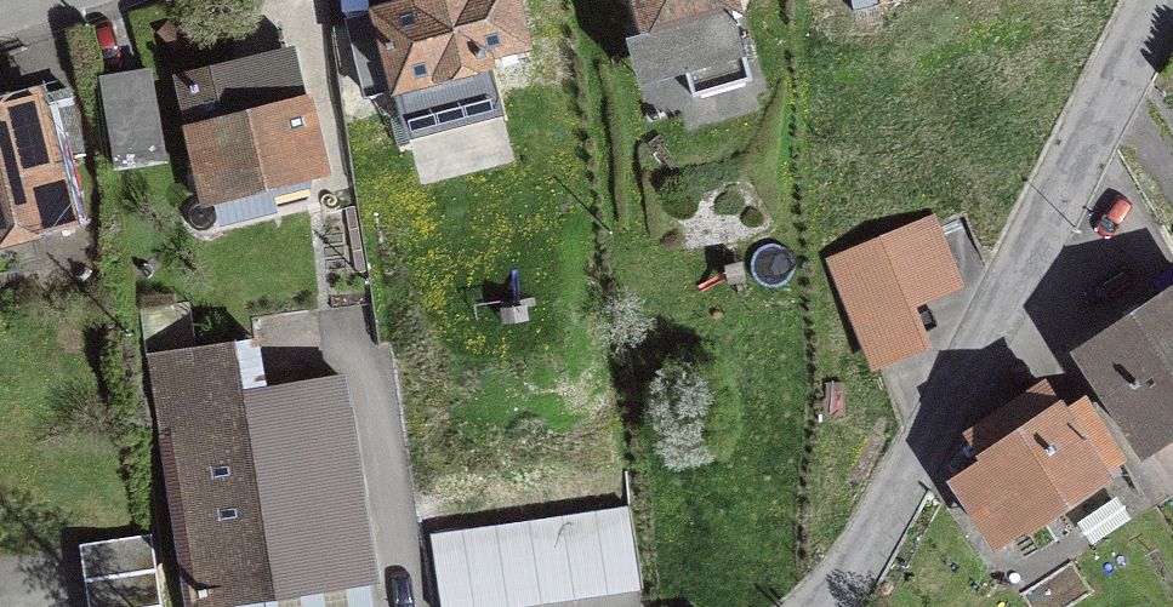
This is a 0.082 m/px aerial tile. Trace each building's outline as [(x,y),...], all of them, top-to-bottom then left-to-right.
[(524,44),(513,0),(430,0),(348,21),(366,94),(396,87),(408,134),(499,111),(484,54),(524,44)] [(649,33),(626,39),(639,86),(686,73),(693,96),(751,80),(729,0),(640,0),(649,33)] [(316,169),(290,57),(185,83),(211,194),(316,169)] [(150,71),(102,79),(116,169),(165,160),(150,71)] [(68,89),(37,97),(52,157),(83,149),(68,89)] [(37,97),(36,94),(0,103),(0,238),(69,220),(52,157),(37,97)] [(838,262),(862,319),(952,282),(928,226),(838,262)] [(1081,354),(1143,450),(1172,430),(1172,294),(1081,354)] [(157,353),(198,606),(248,606),(245,587),(373,570),(343,379),(265,392),(256,340),(157,353)] [(956,478),(1000,544),(1122,461),(1084,402),(1063,416),(1044,387),(971,435),(986,457),(956,478)] [(441,606),(517,606),(641,590),(629,507),(430,535),(441,606)] [(151,534),(79,544),(88,606),(162,606),(151,534)]
